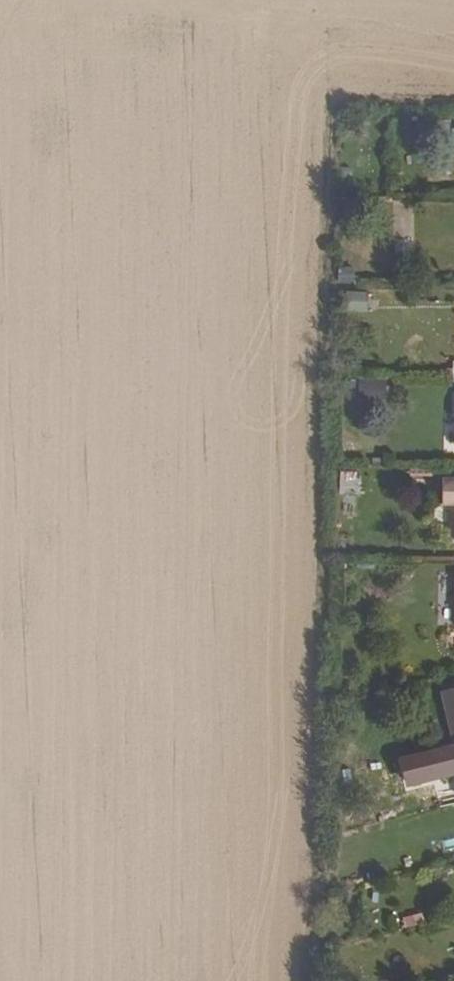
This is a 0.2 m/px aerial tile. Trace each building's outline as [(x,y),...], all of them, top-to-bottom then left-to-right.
[(345,292),(344,312),(367,314),(368,293),(345,292)] [(441,480),(441,505),(453,505),(453,480),(441,480)] [(453,741),(453,688),(442,691),(453,741)]
